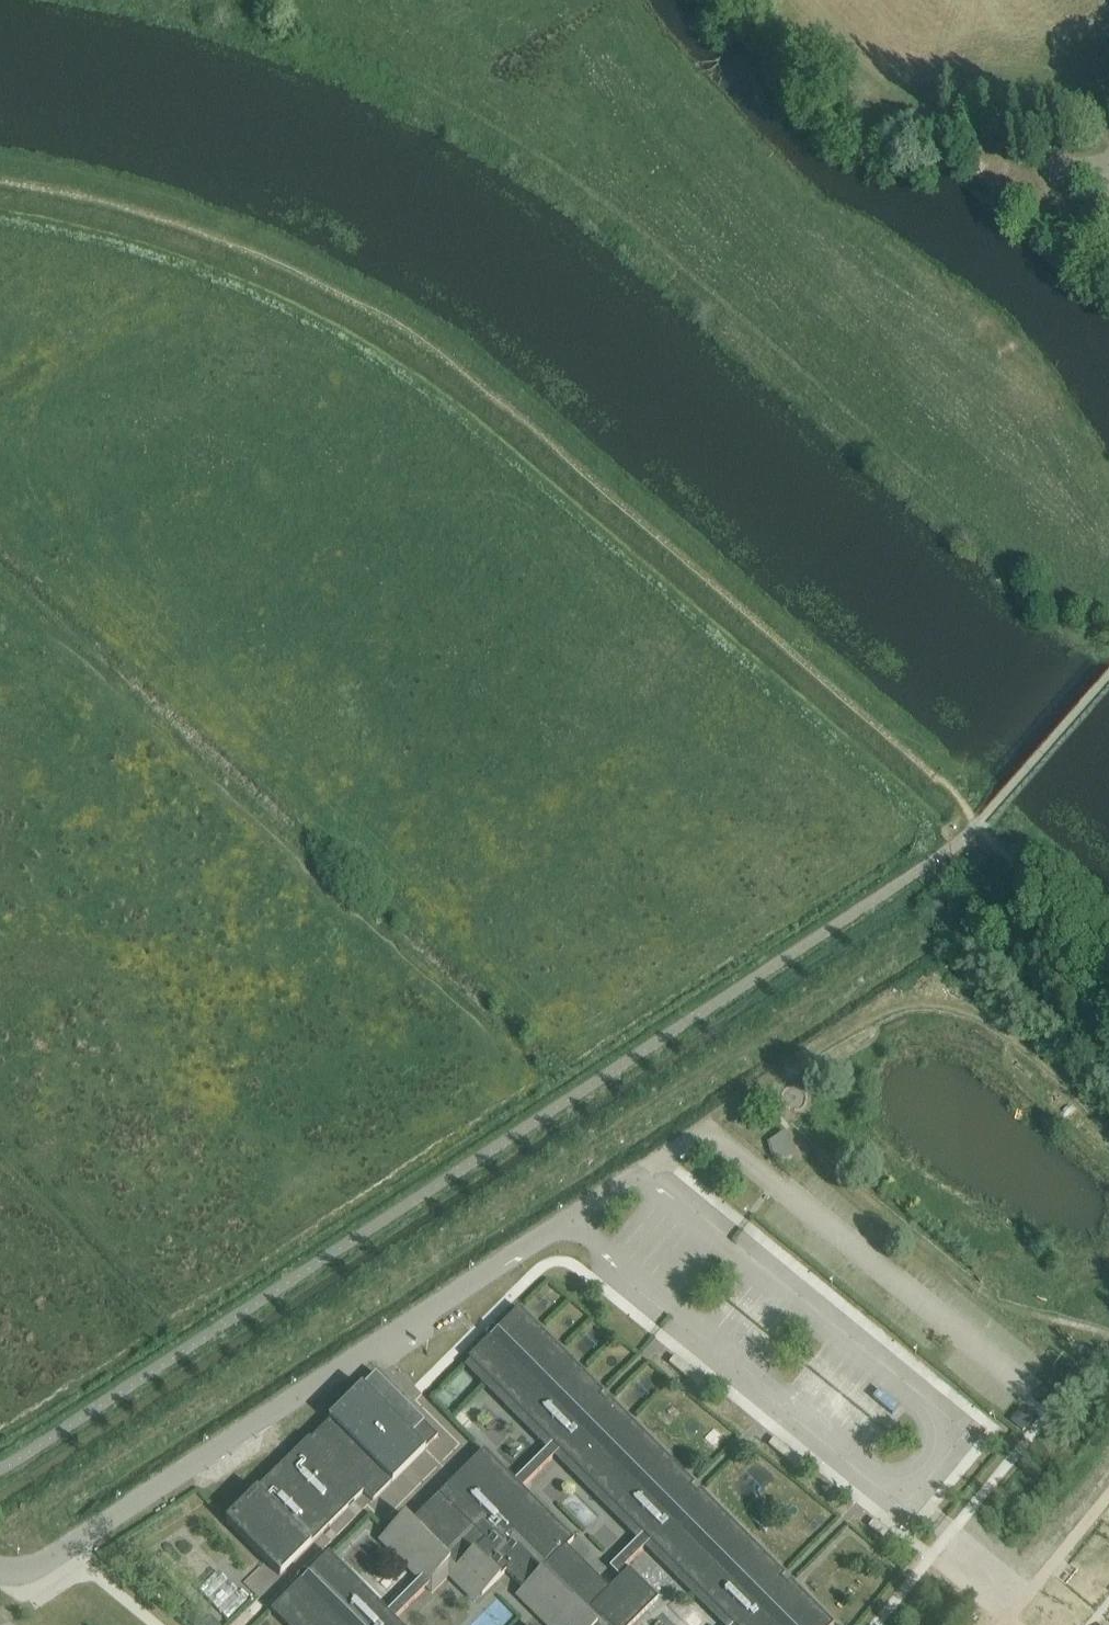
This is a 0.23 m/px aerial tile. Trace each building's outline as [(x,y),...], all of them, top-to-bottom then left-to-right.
[(791,1155),(795,1168),(815,1163),(806,1127),(769,1136),(775,1159),(791,1155)] [(411,1522),(404,1515),(386,1532),(426,1572),(387,1611),(329,1552),(308,1573),(303,1569),(296,1576),(301,1580),(278,1603),(300,1624),(401,1624),(395,1619),(425,1588),(432,1595),(448,1578),(473,1603),(506,1570),(523,1587),(514,1595),(544,1624),(631,1624),(658,1598),(629,1568),(628,1569),(625,1566),(644,1547),(722,1624),(833,1624),(834,1624),(792,1582),(790,1580),(787,1583),(781,1578),(785,1575),(783,1573),(702,1492),(700,1489),(696,1493),(691,1487),(694,1484),(693,1483),(612,1402),(609,1398),(606,1402),(600,1396),(604,1393),(603,1392),(520,1309),(519,1308),(497,1330),(492,1326),(485,1333),(489,1337),(468,1358),(470,1360),(551,1441),(552,1442),(514,1480),(484,1450),(482,1452),(411,1522)] [(225,1520),(265,1561),(280,1575),(364,1491),(373,1500),(425,1449),(438,1435),(424,1422),(425,1421),(375,1372),(362,1385),(361,1384),(328,1418),(330,1420),(311,1439),(309,1437),(276,1470),(225,1520)]
